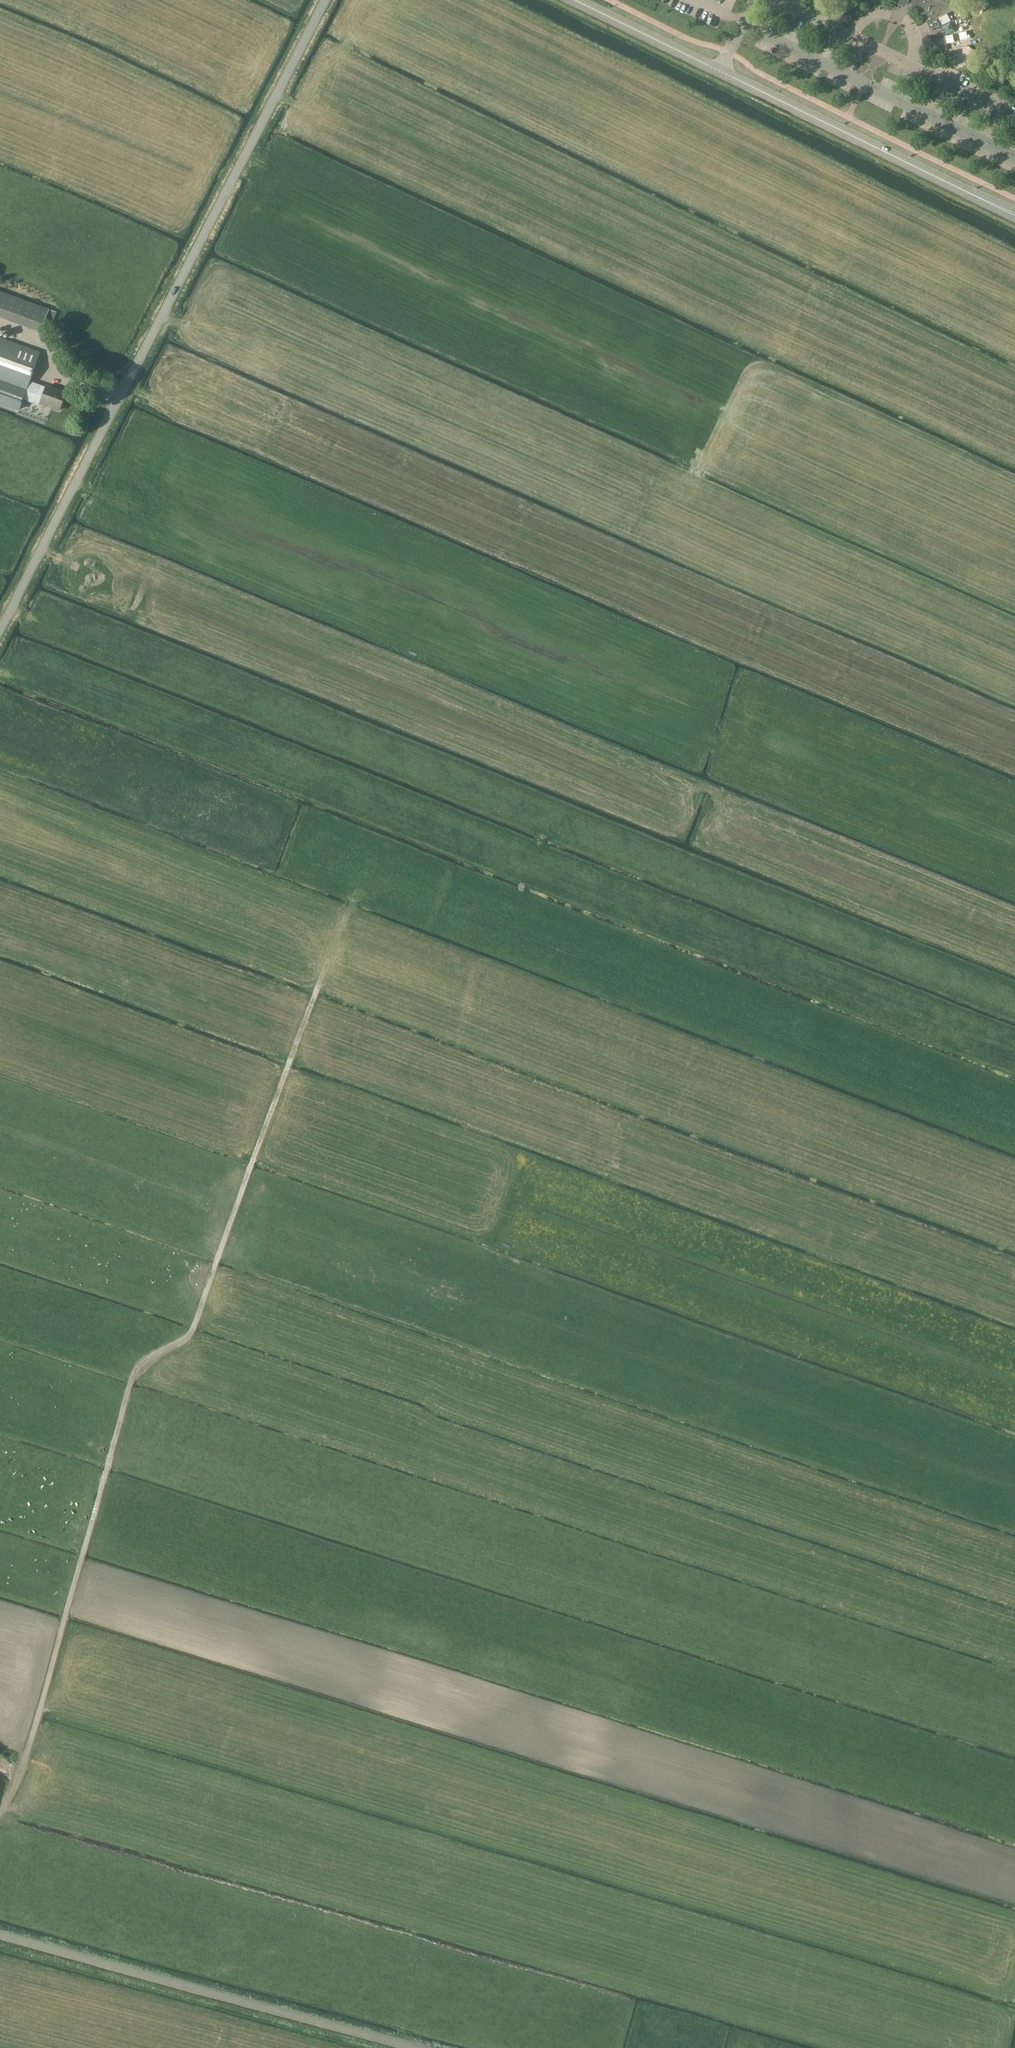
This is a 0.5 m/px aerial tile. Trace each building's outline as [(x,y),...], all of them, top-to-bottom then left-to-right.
[(905,1),(908,3),(913,6),(914,7),(920,12),(921,14),(926,20),(926,21),(927,22),(929,28),(930,30),(940,27),(939,25),(938,24),(937,21),(936,19),(956,10),(956,2),(956,0),(903,0),(905,1)] [(39,331),(47,309),(0,292),(0,318),(39,331)] [(19,410),(26,391),(42,397),(40,403),(59,410),(60,408),(61,408),(63,404),(62,402),(65,393),(46,386),(46,387),(29,381),(39,353),(0,339),(0,403),(19,410)]
